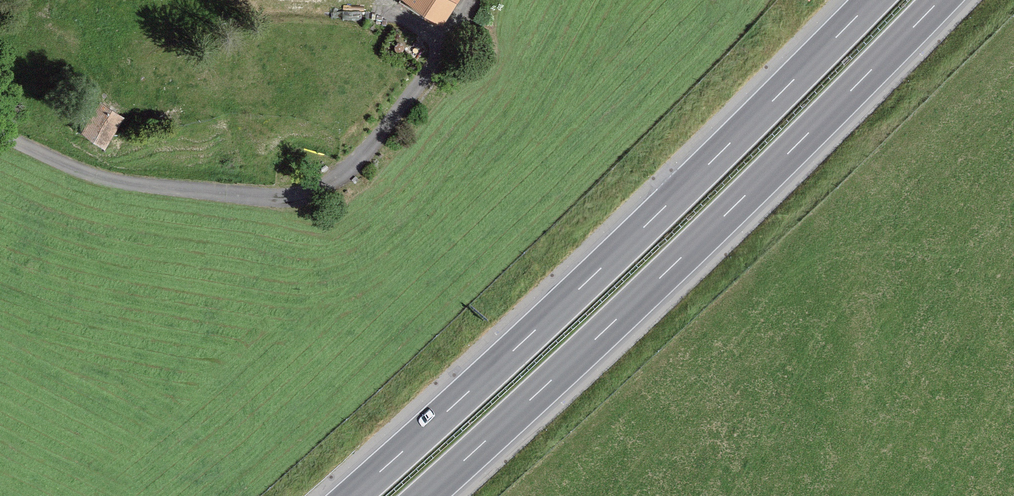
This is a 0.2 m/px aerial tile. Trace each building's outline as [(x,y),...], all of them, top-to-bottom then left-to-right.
[(439,25),(442,20),(447,24),(462,0),(397,0),(439,25)] [(108,151),(127,121),(102,105),(83,136),(108,151)]
